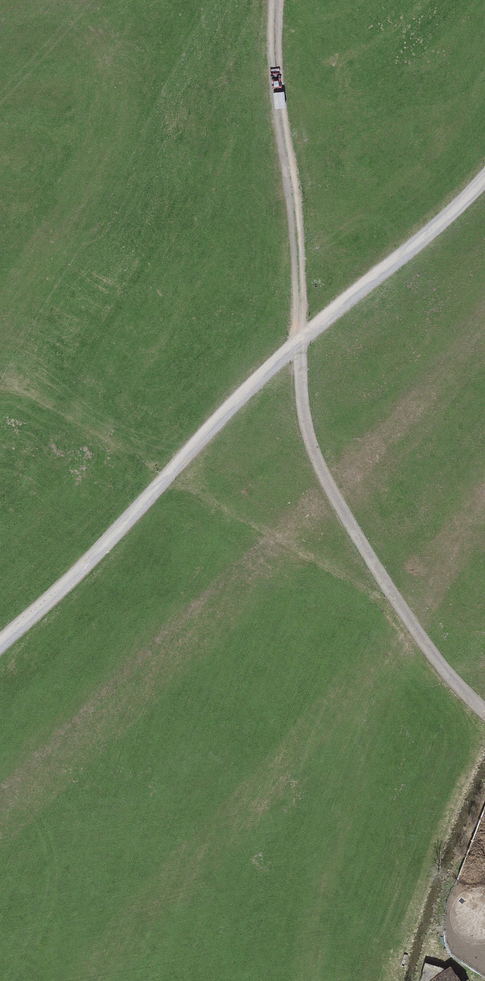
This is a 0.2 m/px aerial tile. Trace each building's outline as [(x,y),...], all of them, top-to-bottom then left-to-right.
[(450,963),(428,978),(429,980),(462,980),(450,963)]
